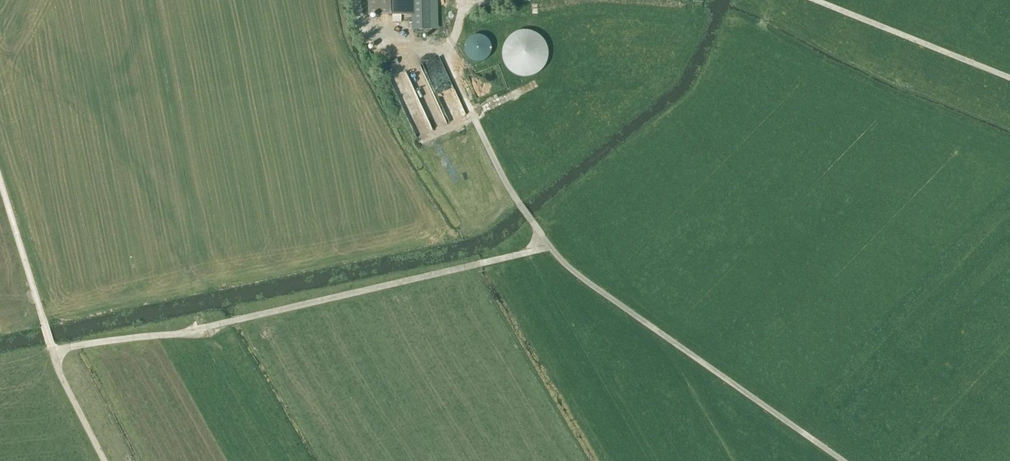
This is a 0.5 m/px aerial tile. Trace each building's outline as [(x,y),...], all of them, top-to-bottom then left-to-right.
[(368,16),(392,15),(392,23),(401,22),(401,15),(414,15),(414,0),(368,0),(368,16)] [(501,54),(501,55),(501,57),(501,58),(502,60),(502,61),(502,62),(503,64),(504,65),(504,66),(505,67),(506,68),(506,69),(507,70),(508,71),(509,72),(510,72),(512,74),(513,74),(515,75),(516,76),(517,76),(518,76),(519,77),(520,77),(522,77),(523,77),(524,77),(525,77),(526,77),(527,77),(529,77),(530,77),(532,76),(533,76),(534,75),(535,75),(536,74),(537,74),(538,73),(540,72),(541,71),(542,70),(542,69),(543,68),(544,67),(545,66),(545,65),(546,63),(547,62),(547,59),(548,57),(548,55),(548,54),(548,52),(547,50),(547,47),(546,46),(545,42),(544,41),(542,38),(540,36),(537,34),(535,33),(534,33),(533,32),(532,32),(531,31),(529,31),(528,31),(527,31),(526,31),(525,31),(524,31),(522,31),(520,31),(519,31),(518,31),(516,32),(515,33),(513,34),(511,35),(510,36),(509,37),(508,38),(507,38),(506,39),(505,40),(505,41),(504,43),(503,44),(502,46),(502,47),(502,49),(501,50),(501,51),(501,52),(501,53),(501,54)] [(478,62),(480,62),(483,61),(485,60),(487,59),(488,57),(490,55),(490,53),(491,51),(491,48),(491,46),(490,43),(489,41),(488,39),(486,38),(484,36),(481,36),(479,35),(476,35),(474,36),(472,37),(469,38),(468,40),(466,41),(465,44),(464,46),(464,49),(464,51),(465,53),(466,56),(467,58),(469,59),(471,61),(473,62),(475,62),(478,62)] [(431,131),(466,115),(441,60),(433,63),(438,73),(429,77),(423,64),(390,78),(416,137),(425,133),(422,127),(428,124),(431,131)] [(489,79),(472,85),(477,98),(505,88),(502,80),(491,84),(489,79)]
